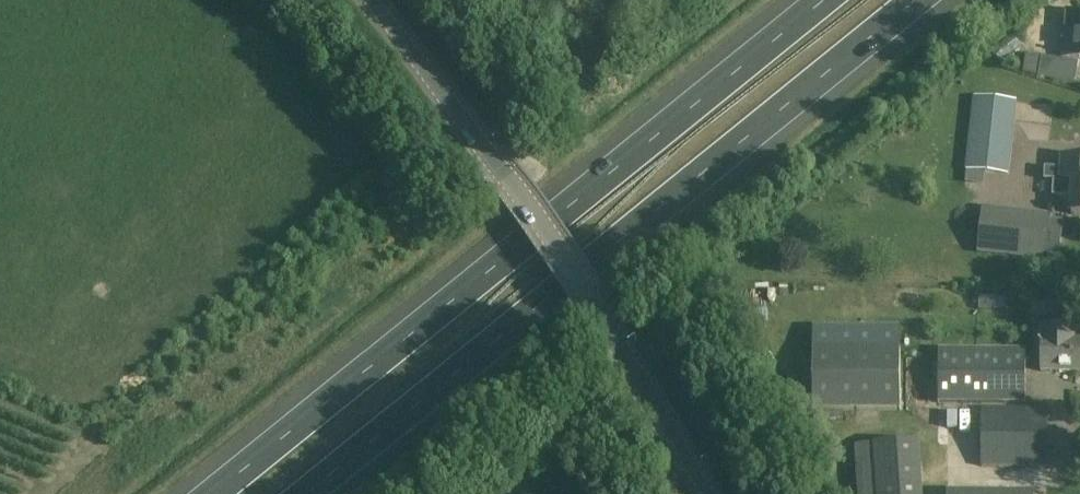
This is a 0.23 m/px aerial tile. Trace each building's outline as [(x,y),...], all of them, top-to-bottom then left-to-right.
[(1037,7),(1025,33),(1042,41),(1054,15),(1037,7)] [(1064,33),(1063,57),(1079,57),(1079,34),(1064,33)] [(1079,62),(1026,52),(1023,72),(1075,81),(1079,62)] [(1010,174),(1017,101),(973,97),(966,169),(1010,174)] [(1064,158),(1063,168),(1045,167),(1044,179),(1053,179),(1052,197),(1071,199),(1071,214),(1079,214),(1079,159),(1064,158)] [(1048,214),(983,206),(978,250),(1045,257),(1048,214)] [(1076,228),(1076,215),(1062,214),(1061,228),(1076,228)] [(1061,294),(1032,293),(1032,315),(1061,314),(1061,294)] [(1045,326),(1044,338),(1043,338),(1042,370),(1079,371),(1079,339),(1076,339),(1077,327),(1045,326)] [(901,348),(813,348),(813,410),(901,410),(901,348)] [(938,350),(938,402),(1026,403),(1026,350),(938,350)] [(1049,408),(983,408),(982,466),(1048,466),(1049,408)] [(920,440),(875,443),(878,493),(923,493),(920,440)]
